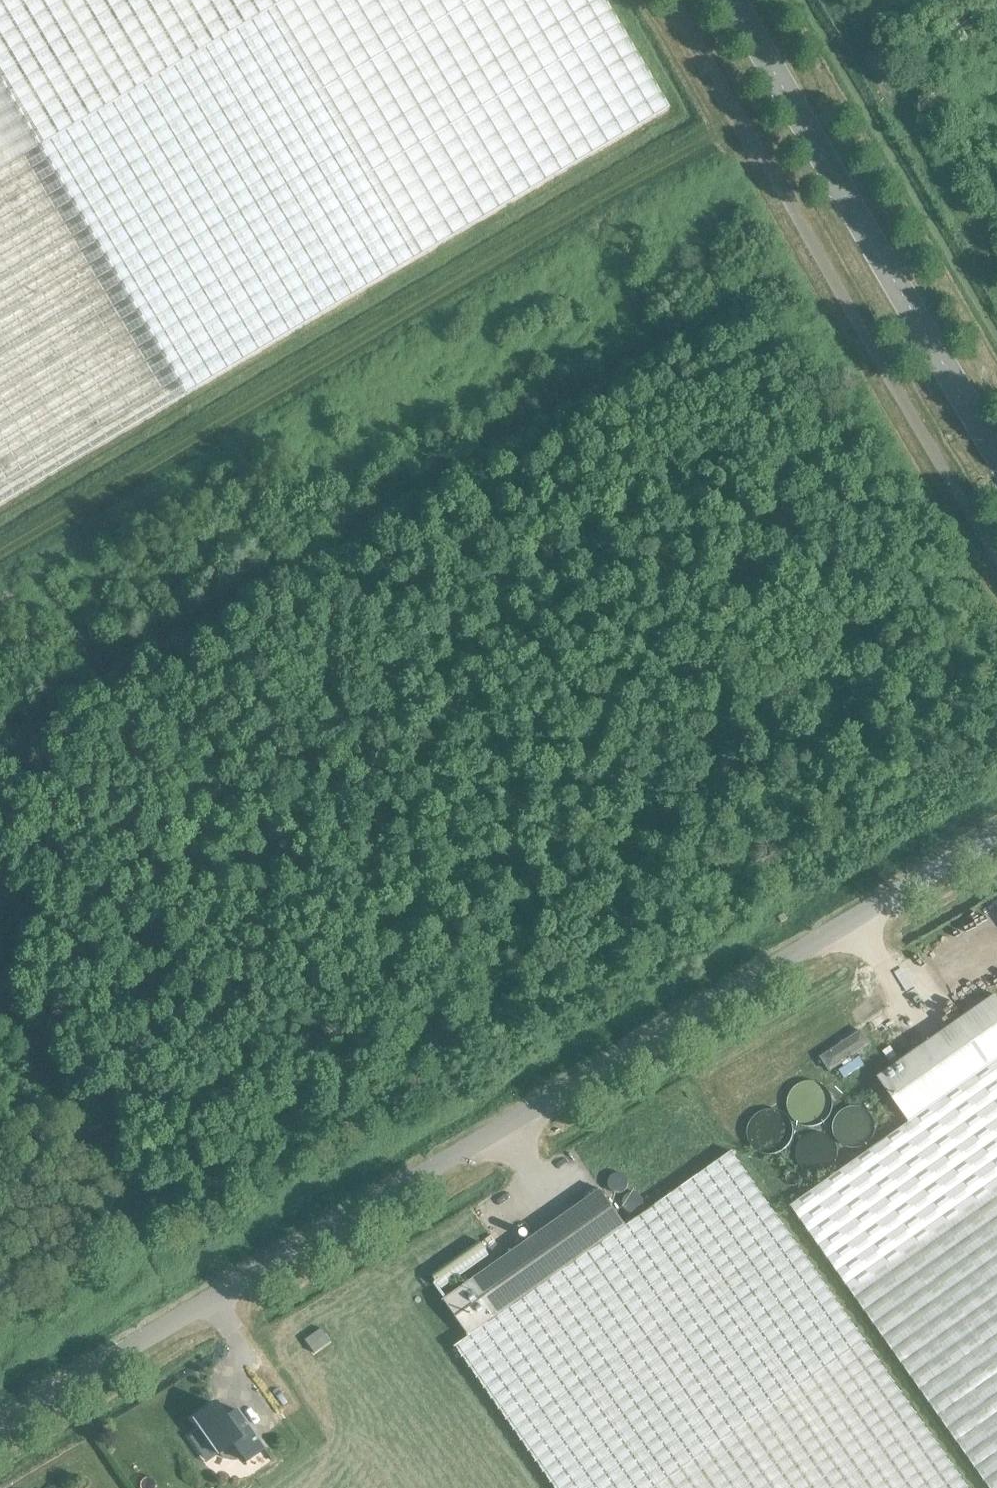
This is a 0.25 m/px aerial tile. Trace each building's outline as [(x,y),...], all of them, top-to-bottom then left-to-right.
[(177,401),(186,395),(667,110),(602,0),(0,0),(0,507),(177,401)] [(996,995),(878,1078),(910,1123),(791,1206),(989,1487),(996,1487),(996,997),(996,995)] [(870,1045),(861,1031),(821,1058),(830,1071),(870,1045)] [(858,1056),(838,1070),(843,1078),(863,1064),(858,1056)] [(731,1151),(627,1225),(601,1189),(443,1301),(468,1337),(455,1346),(555,1487),(968,1487),(731,1151)] [(495,1240),(492,1235),(491,1235),(486,1239),(486,1240),(489,1245),(490,1245),(495,1241),(495,1240)] [(238,1460),(242,1458),(245,1463),(264,1449),(236,1410),(235,1410),(237,1413),(229,1418),(224,1417),(214,1404),(192,1419),(217,1455),(219,1454),(222,1457),(225,1459),(229,1461),(234,1461),(238,1460)]
